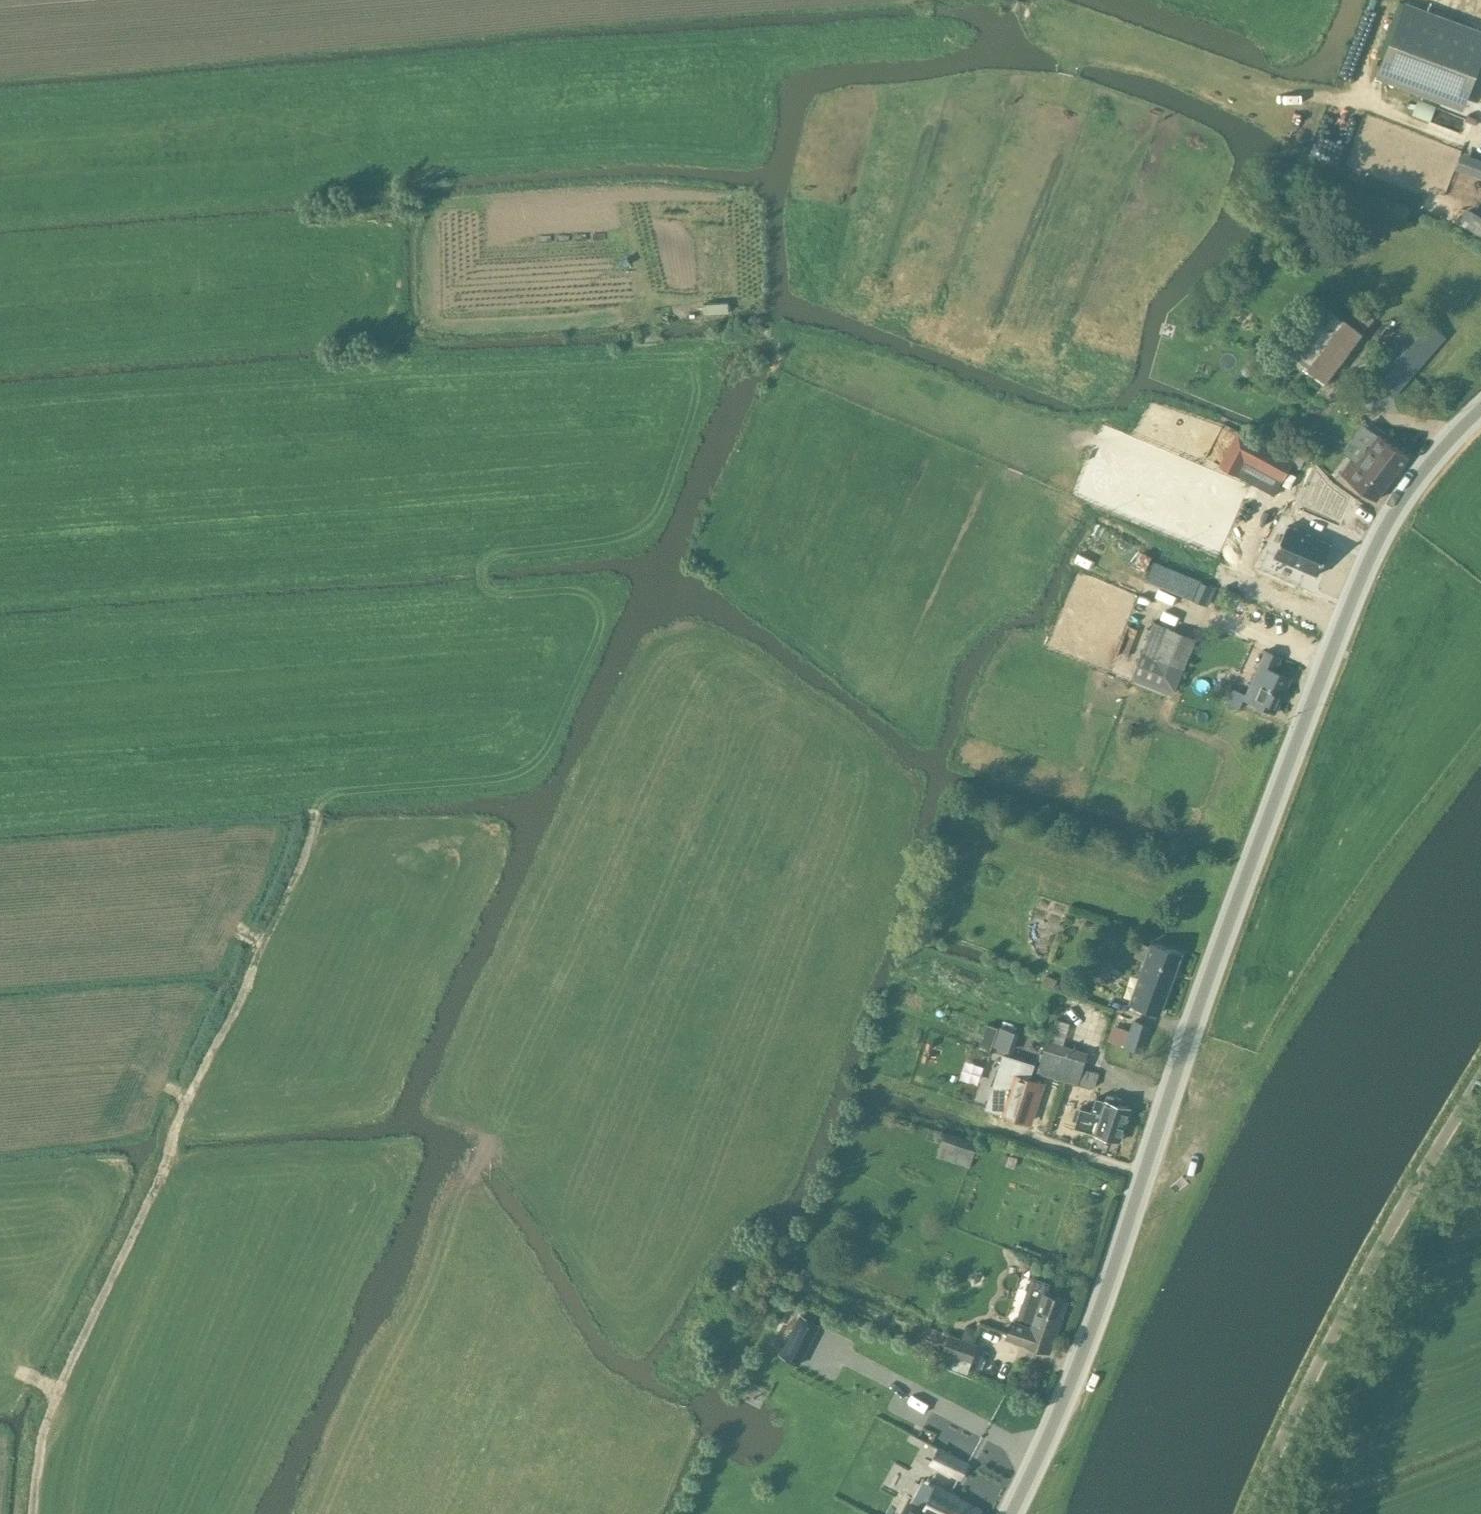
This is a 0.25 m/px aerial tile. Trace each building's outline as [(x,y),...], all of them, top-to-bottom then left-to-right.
[(1465,111),(1480,66),(1480,29),(1405,2),(1377,79),(1465,111)] [(1419,101),(1414,115),(1435,122),(1439,108),(1419,101)] [(1438,110),(1435,126),(1464,131),(1466,115),(1438,110)] [(1480,181),(1480,158),(1464,154),(1452,197),(1460,199),(1466,177),(1480,181)] [(1326,383),(1375,318),(1356,304),(1344,321),(1316,299),(1276,350),(1326,383)] [(1413,312),(1363,372),(1395,398),(1413,377),(1445,338),(1413,312)] [(1245,460),(1283,480),(1294,460),(1238,430),(1220,466),(1237,475),(1245,460)] [(1379,434),(1360,459),(1357,463),(1352,459),(1341,474),(1377,500),(1409,456),(1379,434)] [(1359,539),(1373,508),(1309,479),(1295,510),(1359,539)] [(1288,525),(1274,556),(1319,575),(1332,545),(1288,525)] [(1154,560),(1146,581),(1193,600),(1201,579),(1154,560)] [(1201,582),(1194,599),(1208,606),(1216,588),(1201,582)] [(1174,696),(1197,638),(1169,627),(1156,660),(1142,654),(1132,679),(1174,696)] [(1265,650),(1243,698),(1276,712),(1291,678),(1276,671),(1282,657),(1265,650)] [(1152,941),(1130,1002),(1161,1013),(1183,952),(1152,941)] [(982,1043),(1016,1050),(1021,1028),(987,1021),(982,1043)] [(1136,1021),(1128,1047),(1144,1052),(1152,1026),(1136,1021)] [(1111,1038),(1128,1045),(1133,1030),(1116,1024),(1111,1038)] [(1048,1039),(1038,1072),(1095,1090),(1099,1074),(1083,1069),(1088,1052),(1048,1039)] [(1005,1054),(986,1108),(1031,1122),(1043,1084),(1030,1079),(1034,1066),(1005,1054)] [(1106,1100),(1105,1100),(1097,1097),(1092,1112),(1080,1108),(1075,1126),(1095,1132),(1121,1140),(1131,1108),(1118,1104),(1120,1098),(1108,1095),(1106,1100)] [(941,1146),(973,1156),(978,1141),(946,1131),(941,1146)] [(799,1294),(804,1283),(793,1278),(788,1289),(799,1294)] [(1011,1321),(1006,1337),(1025,1343),(1026,1339),(1047,1347),(1063,1301),(1041,1293),(1036,1306),(1022,1301),(1015,1322),(1011,1321)] [(967,1374),(971,1362),(972,1363),(979,1345),(949,1334),(943,1352),(939,1364),(967,1374)] [(789,1340),(781,1355),(799,1364),(807,1349),(789,1340)] [(930,1465),(962,1481),(970,1465),(938,1449),(930,1465)] [(906,1513),(979,1513),(981,1510),(936,1486),(924,1509),(912,1502),(906,1513)]
